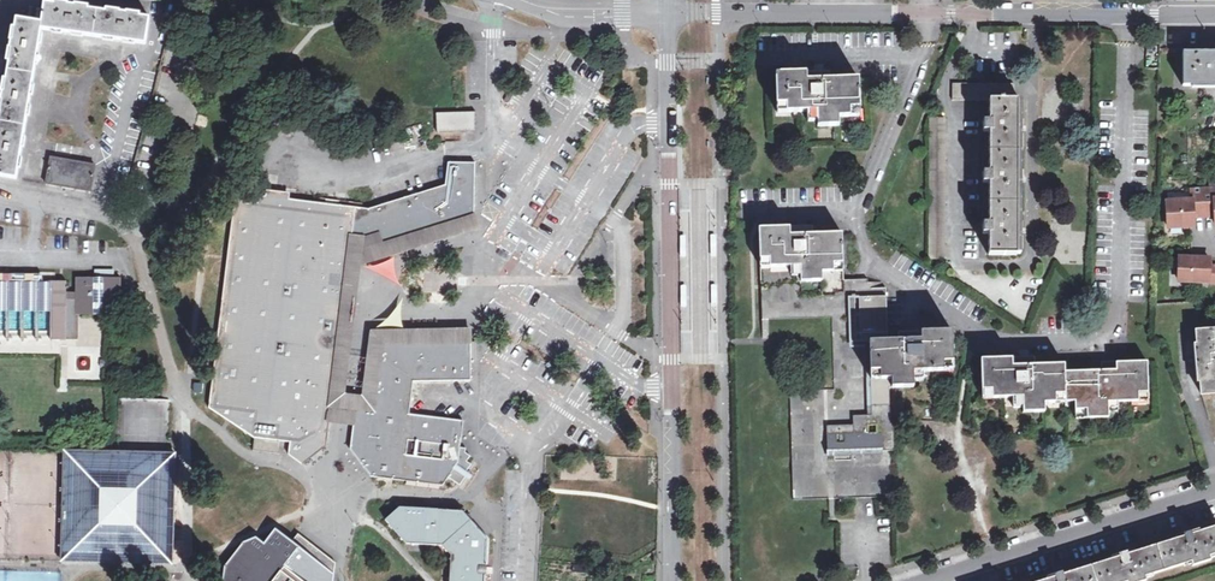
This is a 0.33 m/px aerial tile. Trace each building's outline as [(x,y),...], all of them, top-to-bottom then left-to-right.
[(41,23),(41,29),(94,37),(96,11),(45,4),(41,23)] [(96,11),(94,37),(145,44),(148,18),(96,11)] [(8,67),(33,72),(41,29),(41,23),(17,20),(8,67)] [(1145,43),(1145,59),(1145,68),(1158,68),(1158,46),(1159,43),(1145,43)] [(1214,84),(1214,52),(1183,51),(1182,83),(1214,84)] [(24,128),(33,72),(8,67),(0,122),(0,125),(24,128)] [(861,79),(833,80),(822,80),(810,80),(810,73),(778,74),(778,81),(779,114),(811,113),(811,123),(821,122),(821,129),(844,128),(844,117),(862,116),(861,79)] [(954,98),(980,98),(980,82),(954,81),(954,98)] [(990,98),(990,81),(980,82),(980,98),(990,98)] [(1014,81),(990,81),(990,98),(990,119),(984,119),(984,130),(990,130),(989,171),(983,171),(983,181),(989,182),(988,222),(982,222),(982,232),(988,232),(988,253),(1017,253),(1019,98),(1014,98),(1014,81)] [(435,115),(436,134),(475,133),(475,114),(435,115)] [(928,257),(945,257),(947,115),(930,115),(928,257)] [(0,125),(0,176),(16,178),(24,128),(0,125)] [(95,165),(50,157),(46,184),(90,191),(95,165)] [(324,449),(328,421),(351,239),(364,240),(377,237),(381,248),(474,220),(474,165),(449,164),(445,188),(367,212),(236,196),(207,407),(251,440),(252,439),(279,443),(288,444),(286,455),(300,466),(324,449)] [(1202,187),(1203,216),(1214,215),(1214,225),(1214,224),(1214,198),(1213,198),(1213,186),(1202,187)] [(1202,187),(1191,188),(1192,200),(1167,201),(1168,227),(1194,226),(1194,216),(1203,216),(1202,187)] [(381,345),(469,345),(471,345),(473,345),(473,331),(369,332),(366,358),(351,355),(353,331),(361,269),(475,234),(475,220),(474,220),(381,248),(377,237),(364,240),(351,239),(328,421),(351,425),(353,409),(372,412),(381,345)] [(790,230),(760,231),(761,269),(762,322),(834,321),(835,393),(793,394),(794,501),(876,502),(893,502),(893,395),(915,394),(915,387),(926,387),(926,378),(956,378),(956,338),(925,339),(925,348),(900,348),(892,348),(889,294),(871,295),(871,286),(871,283),(846,283),(844,236),(814,236),(790,236),(790,230)] [(1179,258),(1180,282),(1214,281),(1214,266),(1209,266),(1209,258),(1179,258)] [(78,339),(79,313),(118,314),(118,300),(127,300),(127,291),(118,291),(118,277),(76,277),(75,291),(67,290),(68,281),(0,280),(0,338),(78,339)] [(888,286),(871,286),(871,295),(889,294),(888,286)] [(1214,392),(1214,329),(1197,331),(1204,393),(1214,392)] [(900,339),(900,348),(925,348),(925,339),(900,339)] [(469,384),(469,345),(381,345),(372,412),(353,409),(351,425),(348,452),(369,479),(441,488),(447,480),(457,466),(458,451),(461,424),(407,416),(412,383),(469,384)] [(1020,359),(985,358),(985,395),(1014,396),(1014,404),(1025,404),(1025,410),(1045,411),(1045,401),(1068,401),(1067,409),(1089,409),(1089,417),(1109,418),(1109,410),(1119,410),(1119,401),(1148,402),(1149,366),(1118,366),(1118,374),(1108,374),(1067,373),(1067,366),(1038,365),(1020,365),(1020,359)] [(1107,366),(1108,374),(1118,374),(1118,366),(1107,366)] [(252,439),(251,440),(251,452),(277,454),(279,443),(252,439)] [(181,451),(166,451),(67,449),(66,558),(179,560),(181,451)] [(457,466),(447,480),(459,488),(464,480),(462,478),(465,474),(470,467),(465,464),(469,459),(463,455),(464,451),(458,451),(457,466)] [(462,478),(464,480),(468,483),(472,478),(465,474),(462,478)] [(575,507),(588,508),(589,499),(576,498),(575,507)] [(405,547),(441,548),(450,558),(448,580),(485,580),(487,542),(462,513),(399,510),(385,523),(405,547)] [(572,520),(573,536),(589,535),(588,520),(572,520)] [(1146,580),(1145,578),(1190,564),(1191,567),(1210,561),(1209,558),(1214,556),(1214,528),(1044,580),(1146,580)] [(226,580),(333,580),(333,574),(276,529),(264,546),(256,539),(248,542),(229,567),(226,580)]
